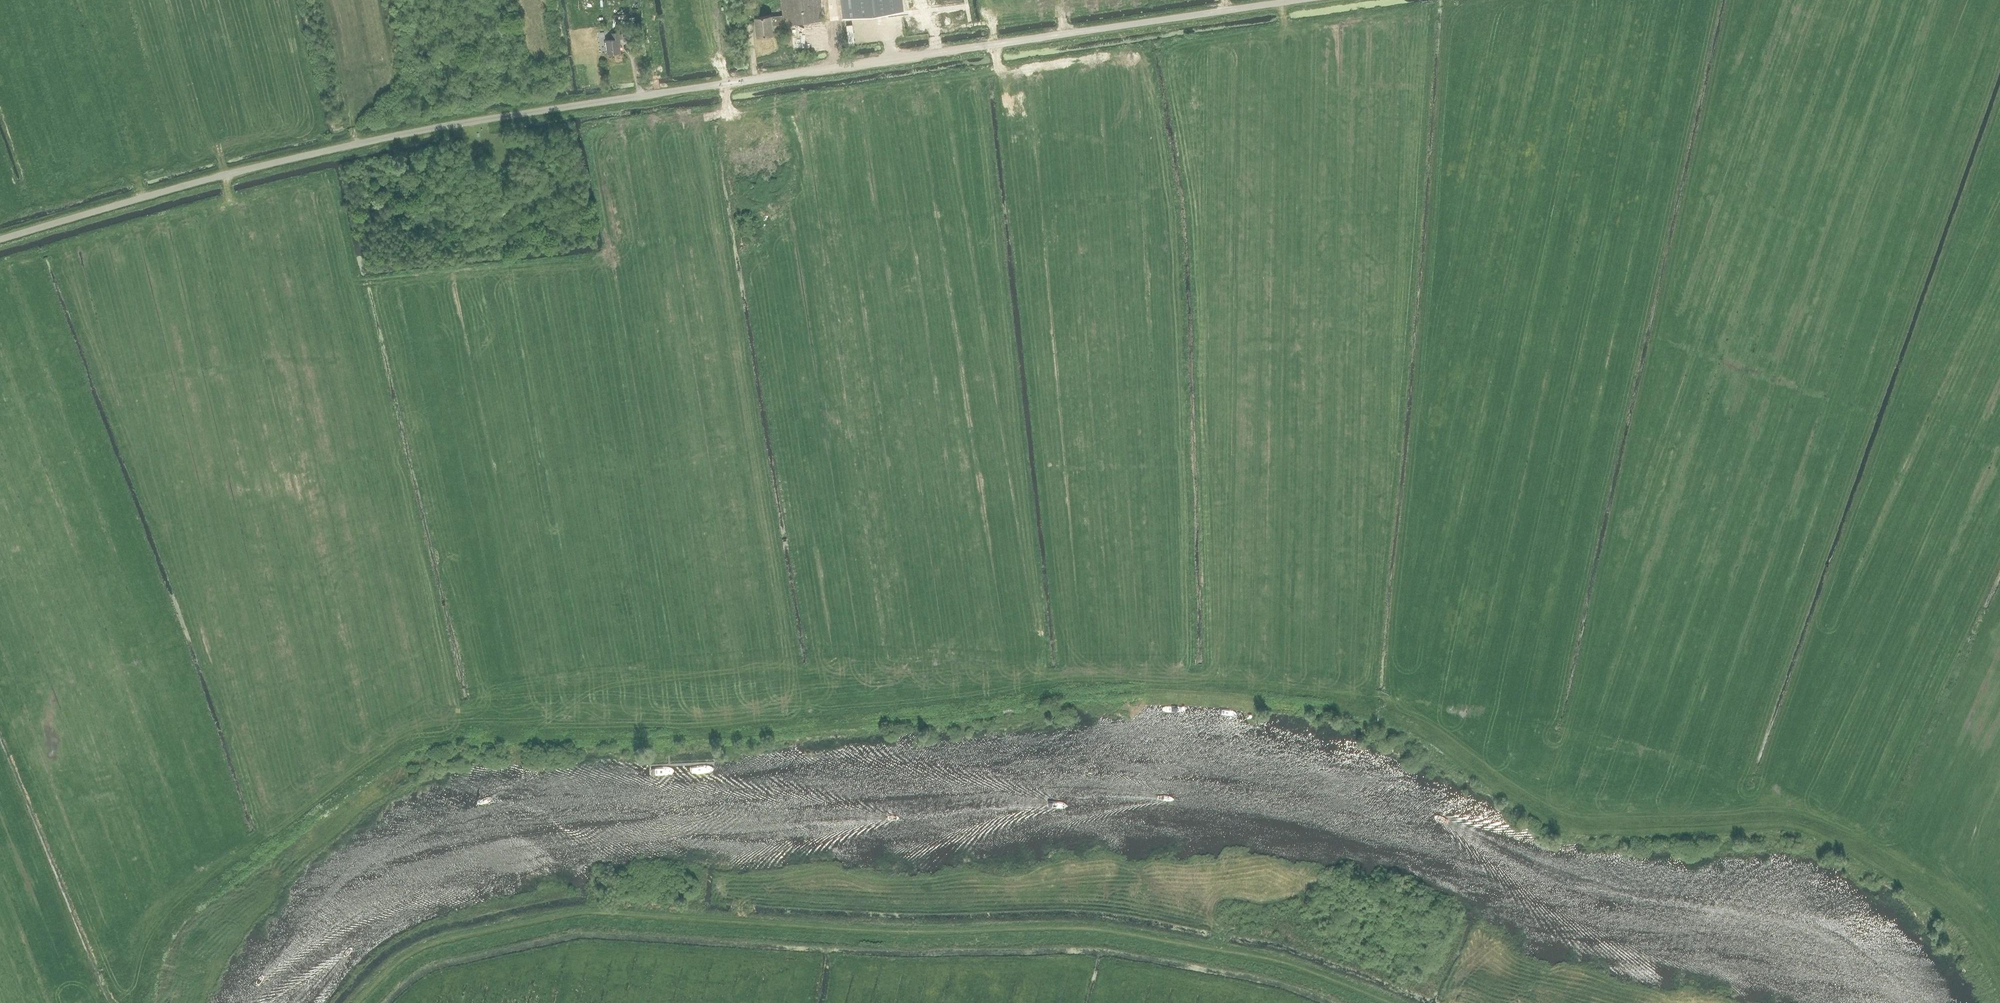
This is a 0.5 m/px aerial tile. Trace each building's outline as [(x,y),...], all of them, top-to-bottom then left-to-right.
[(783,15),(771,16),(771,15),(755,17),(757,35),(773,34),(772,25),(784,24),(823,20),(820,0),(782,0),(783,15)] [(901,0),(842,0),(844,18),(903,11),(901,0)] [(636,40),(635,28),(623,29),(625,41),(636,40)] [(620,38),(620,32),(612,32),(613,38),(607,39),(608,53),(621,52),(620,38)]
